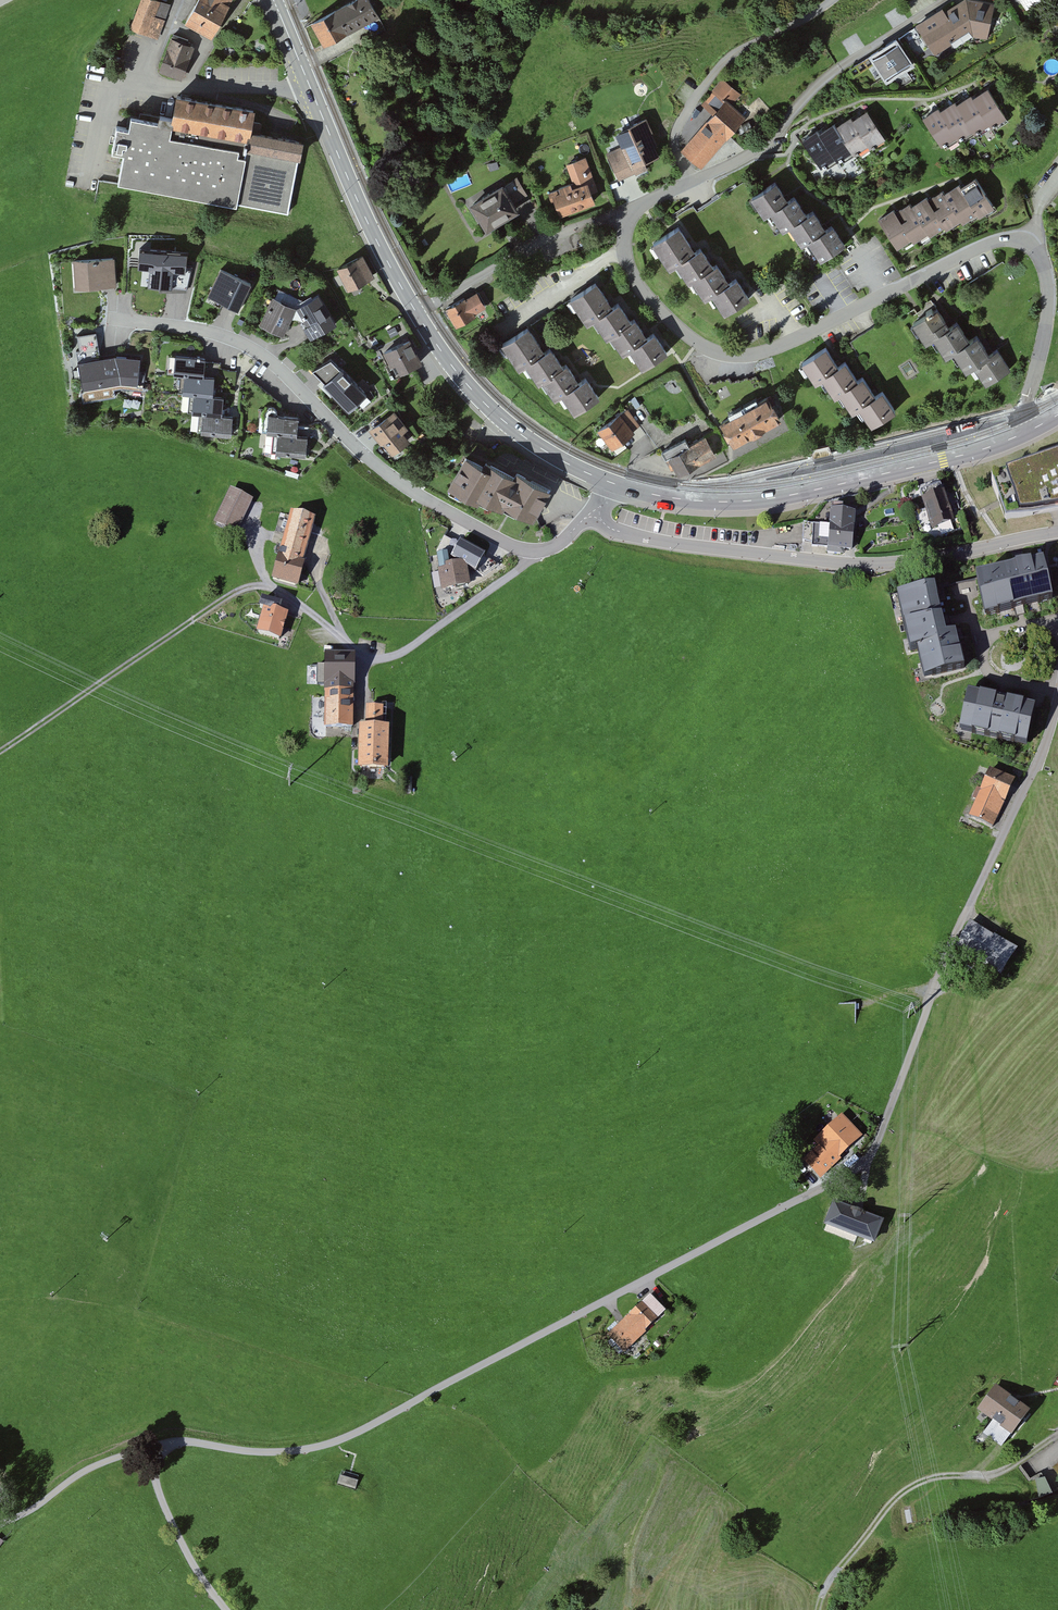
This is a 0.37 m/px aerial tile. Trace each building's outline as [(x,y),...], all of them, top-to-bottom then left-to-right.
[(163,9),(142,0),(129,34),(150,43),(163,9)] [(187,24),(211,37),(231,0),(199,0),(187,24)] [(1027,8),(1041,0),(1022,0),(1027,8)] [(366,1),(309,26),(321,55),(379,30),(366,1)] [(963,2),(914,31),(932,60),(969,40),(986,42),(992,9),(963,2)] [(867,63),(885,91),(913,73),(895,45),(867,63)] [(193,56),(171,46),(159,75),(181,85),(193,56)] [(678,158),(700,177),(745,126),(728,111),(738,100),(720,85),(697,111),(710,122),(678,158)] [(987,99),(973,107),(989,134),(991,137),(1005,128),(989,102),(987,99)] [(126,136),(114,134),(109,157),(121,159),(115,188),(230,210),(231,205),(241,153),(288,162),(292,145),(243,136),(247,114),(175,100),(170,124),(156,121),(154,129),(128,124),(126,136)] [(971,104),(956,113),(972,139),(974,143),(989,134),(973,107),(971,104)] [(955,110),(940,119),(956,146),(958,148),(972,139),(956,113),(955,110)] [(940,155),(956,146),(940,119),(938,117),(922,126),(940,155)] [(865,120),(851,128),(867,154),(869,157),(883,149),(867,123),(865,120)] [(849,125),(834,134),(850,160),(852,163),(867,154),(851,128),(849,125)] [(619,154),(604,160),(616,188),(645,176),(643,171),(658,164),(654,156),(657,155),(644,126),(631,131),(632,134),(614,142),(619,154)] [(833,131),(818,140),(834,167),(835,169),(850,160),(834,134),(833,131)] [(818,176),(834,167),(818,140),(816,137),(800,147),(818,176)] [(288,162),(241,153),(231,205),(279,214),(288,162)] [(583,166),(564,173),(572,195),(549,203),(557,226),(593,213),(589,201),(595,199),(583,166)] [(515,186),(469,213),(486,241),(520,221),(513,209),(525,202),(515,186)] [(975,187),(960,196),(976,222),(978,225),(993,215),(975,187)] [(781,241),(786,237),(805,224),(793,205),(788,209),(777,191),(749,210),(764,232),(771,227),(781,241)] [(961,232),(976,222),(960,196),(958,193),(943,203),(959,229),(961,232)] [(941,200),(927,208),(943,235),(945,238),(959,229),(943,203),(941,200)] [(925,205),(910,214),(926,240),(928,243),(943,235),(927,208),(925,205)] [(908,211),(894,220),(910,247),(911,249),(926,240),(910,214),(908,211)] [(894,256),(910,247),(894,220),(892,217),(876,227),(894,256)] [(812,220),(805,224),(786,237),(801,259),(809,253),(822,272),(845,256),(830,233),(824,237),(812,220)] [(686,295),(691,292),(714,276),(703,259),(696,264),(678,237),(651,255),(669,282),(675,278),(686,295)] [(357,259),(330,274),(345,300),(371,285),(357,259)] [(115,265),(71,268),(73,296),(117,293),(115,265)] [(187,269),(150,265),(146,296),(183,300),(187,269)] [(718,274),(714,276),(691,292),(704,312),(713,306),(726,325),(749,310),(737,290),(731,294),(718,274)] [(251,293),(217,277),(205,304),(239,319),(251,293)] [(597,279),(569,297),(587,324),(595,319),(607,338),(610,335),(620,328),(620,327),(632,319),(619,300),(613,304),(597,279)] [(473,295),(442,314),(453,332),(483,314),(473,295)] [(318,303),(295,316),(311,344),(335,330),(318,303)] [(295,316),(270,304),(257,332),(282,343),(295,316)] [(946,356),(964,342),(950,323),(943,328),(931,311),(906,330),(919,348),(926,342),(940,361),(946,356)] [(635,317),(632,319),(620,327),(620,328),(610,335),(622,354),(630,350),(642,368),(667,351),(655,331),(647,336),(635,317)] [(552,372),(563,365),(551,346),(544,350),(528,326),(502,343),(519,369),(526,365),(538,383),(543,380),(553,373),(552,372)] [(87,348),(97,345),(94,335),(80,339),(81,343),(85,342),(87,348)] [(969,339),(964,342),(946,356),(960,374),(966,369),(979,387),(1003,369),(988,349),(980,354),(969,339)] [(406,341),(379,356),(394,383),(421,368),(406,341)] [(838,391),(859,377),(845,356),(837,361),(826,346),(800,364),(812,381),(818,377),(832,396),(838,391)] [(117,362),(77,369),(80,400),(116,394),(138,396),(140,365),(117,362)] [(567,362),(563,365),(552,372),(553,373),(543,380),(555,399),(562,395),(574,413),(600,397),(586,376),(579,381),(567,362)] [(312,373),(349,413),(364,397),(331,363),(312,373)] [(172,382),(185,383),(203,385),(204,369),(173,366),(172,382)] [(863,374),(859,377),(838,391),(852,411),(858,407),(871,426),(895,409),(880,388),(875,392),(863,374)] [(183,402),(191,403),(211,405),(213,385),(203,385),(185,383),(183,402)] [(767,396),(722,421),(735,445),(780,420),(767,396)] [(211,405),(191,403),(190,421),(202,422),(221,423),(222,405),(211,405)] [(623,413),(596,435),(611,454),(638,432),(623,413)] [(265,439),(277,440),(308,443),(309,433),(297,432),(298,424),(276,422),(276,418),(273,415),(269,414),(264,415),(262,419),(261,424),(267,424),(265,439)] [(405,435),(392,419),(369,436),(389,463),(408,448),(401,439),(405,435)] [(233,424),(221,423),(202,422),(201,441),(231,444),(233,424)] [(685,438),(661,451),(671,469),(674,468),(678,475),(715,456),(705,436),(688,445),(685,438)] [(308,443),(277,440),(275,456),(307,459),(308,443)] [(990,483),(999,503),(1006,520),(1057,510),(1057,458),(990,483)] [(480,472),(462,462),(444,495),(471,510),(473,507),(497,520),(500,515),(528,530),(547,496),(514,477),(511,483),(482,468),(480,472)] [(923,499),(922,500),(926,511),(915,516),(925,543),(966,528),(953,494),(946,496),(944,491),(943,492),(939,480),(919,488),(923,499)] [(250,508),(227,496),(211,529),(234,540),(250,508)] [(830,525),(853,527),(854,512),(843,511),(844,505),(832,504),(830,525)] [(314,526),(290,519),(271,586),(295,592),(314,526)] [(851,551),(853,527),(830,525),(802,523),(800,546),(830,548),(830,553),(844,554),(844,550),(851,551)] [(451,554),(476,568),(486,551),(461,537),(451,554)] [(458,559),(432,565),(440,601),(466,595),(458,559)] [(1045,562),(976,579),(985,617),(1053,601),(1045,562)] [(855,584),(841,585),(841,595),(855,594),(855,584)] [(935,590),(898,598),(911,652),(917,650),(924,681),(966,671),(957,633),(946,635),(935,590)] [(257,613),(261,615),(253,639),(277,646),(285,622),(277,619),(279,611),(259,605),(257,613)] [(351,661),(324,661),(324,670),(327,670),(327,704),(323,704),(323,735),(351,735),(351,661)] [(1035,708),(967,694),(959,731),(1027,746),(1035,708)] [(381,712),(363,712),(362,734),(357,734),(355,774),(385,775),(387,735),(380,735),(381,712)] [(990,770),(969,817),(994,828),(1014,781),(990,770)] [(1016,950),(970,923),(954,949),(1001,976),(1016,950)] [(804,1161),(821,1180),(841,1161),(839,1160),(863,1137),(842,1114),(814,1140),(820,1147),(804,1161)] [(882,1221),(835,1202),(826,1226),(873,1245),(882,1221)] [(666,1313),(651,1296),(624,1321),(606,1337),(621,1354),(666,1313)] [(1011,1400),(996,1388),(975,1414),(988,1424),(979,1435),(998,1450),(1028,1413),(1011,1400)] [(357,1481),(340,1476),(338,1483),(355,1488),(357,1481)] [(1037,1480),(1040,1497),(1051,1495),(1048,1478),(1037,1480)] [(1031,1483),(1033,1499),(1039,1498),(1037,1482),(1031,1483)]
